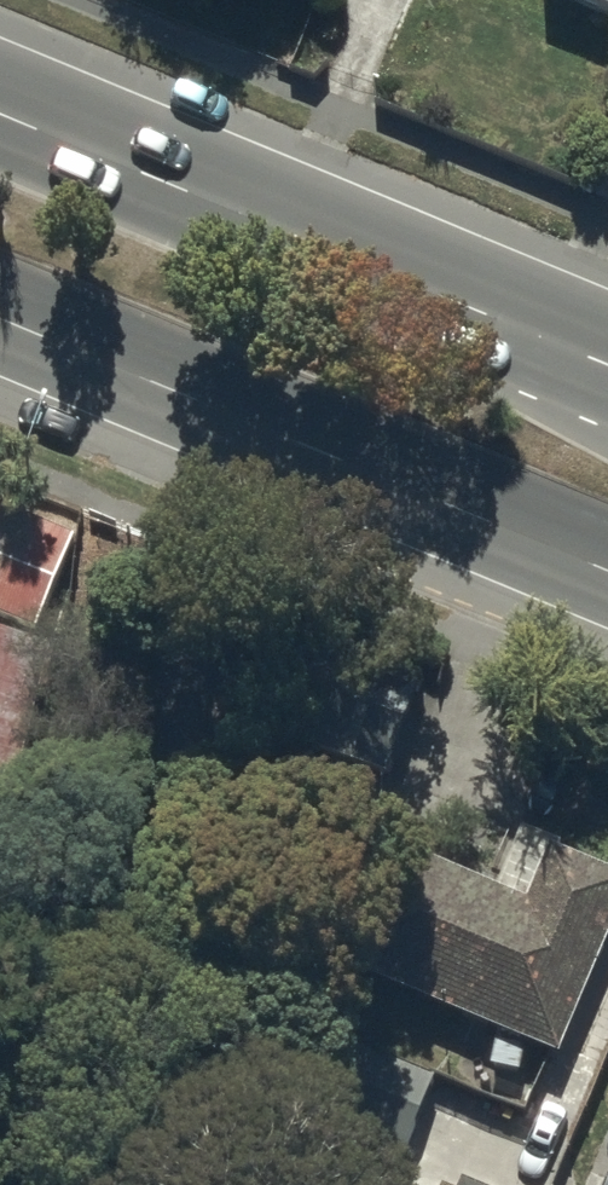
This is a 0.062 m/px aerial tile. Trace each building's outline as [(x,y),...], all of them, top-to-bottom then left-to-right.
[(607,19),(607,0),(563,0),(607,19)] [(38,635),(77,542),(0,510),(0,620),(38,635)] [(55,653),(0,639),(0,874),(55,653)] [(560,1064),(607,953),(607,877),(552,853),(528,908),(395,851),(343,971),(560,1064)] [(343,1130),(407,1156),(436,1084),(372,1059),(343,1130)]
